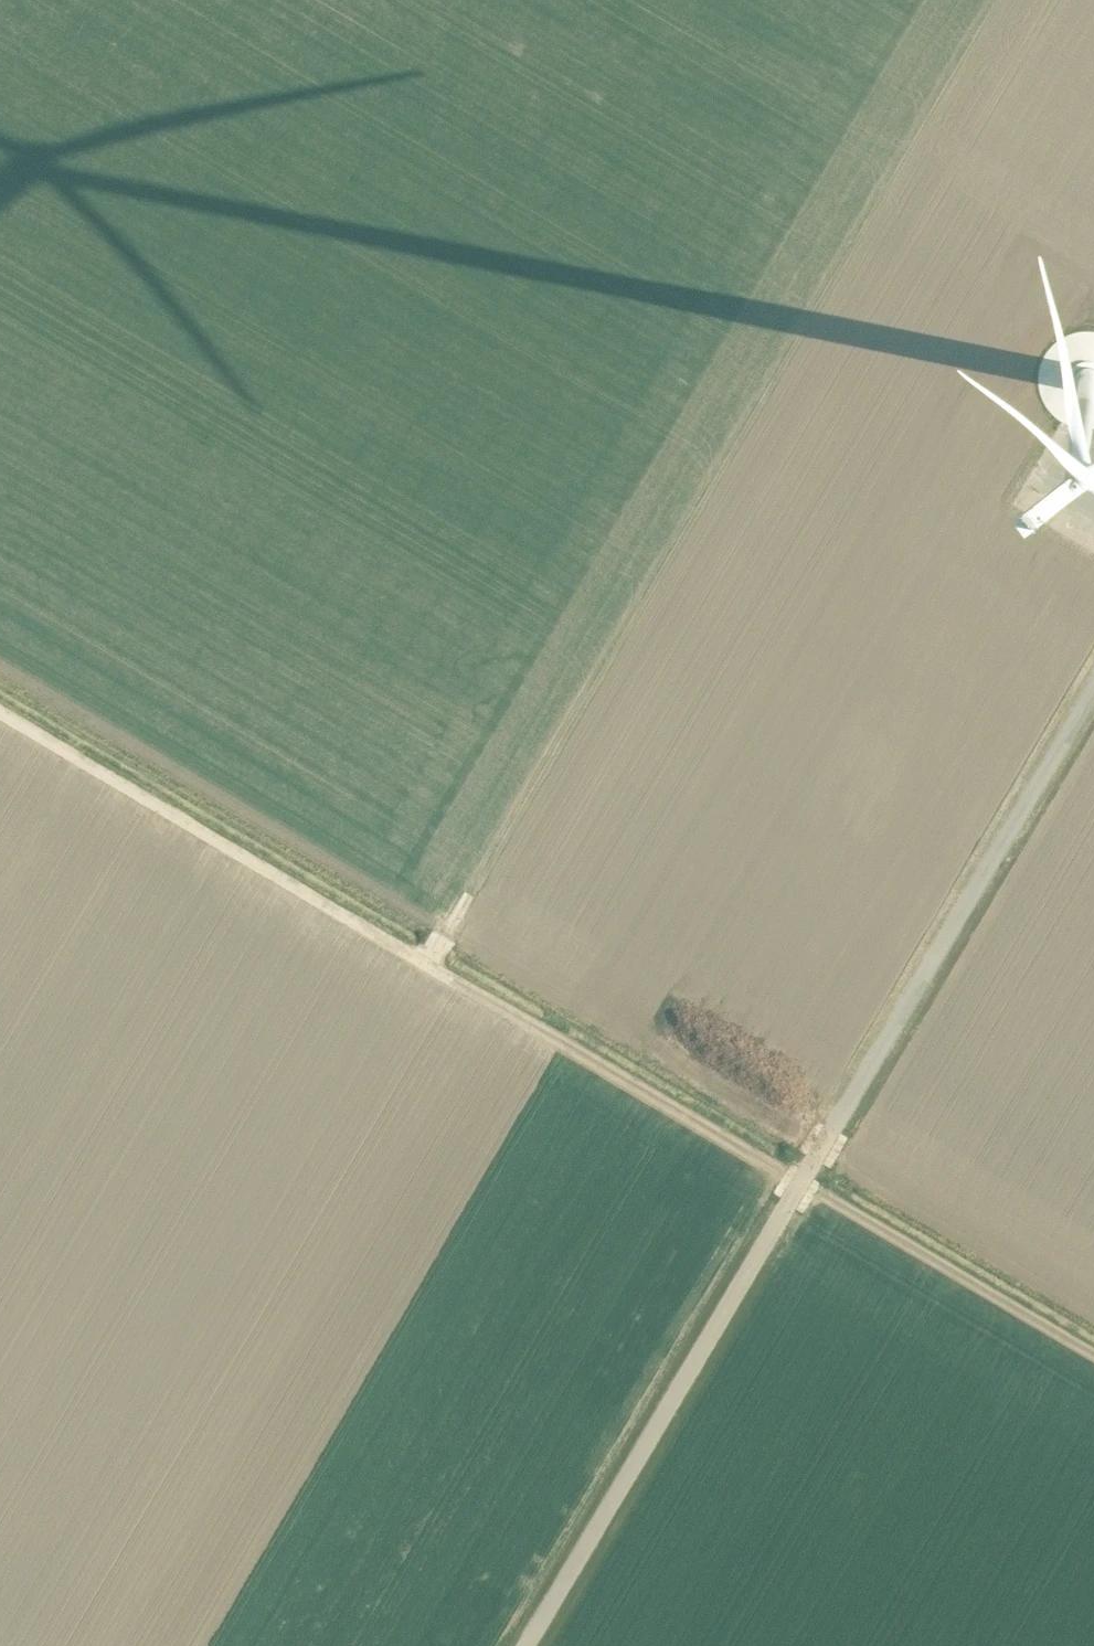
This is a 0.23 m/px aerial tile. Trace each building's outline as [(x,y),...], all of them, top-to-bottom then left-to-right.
[(1072,378),(1072,380),(1072,382),(1073,384),(1074,385),(1076,387),(1077,388),(1079,389),(1081,390),(1083,391),(1085,391),(1087,391),(1089,390),(1091,389),(1093,388),(1093,368),(1093,367),(1091,366),(1089,365),(1087,364),(1085,364),(1083,364),(1081,365),(1079,366),(1077,367),(1076,368),(1074,370),(1073,371),(1072,373),(1072,375),(1072,378)]
